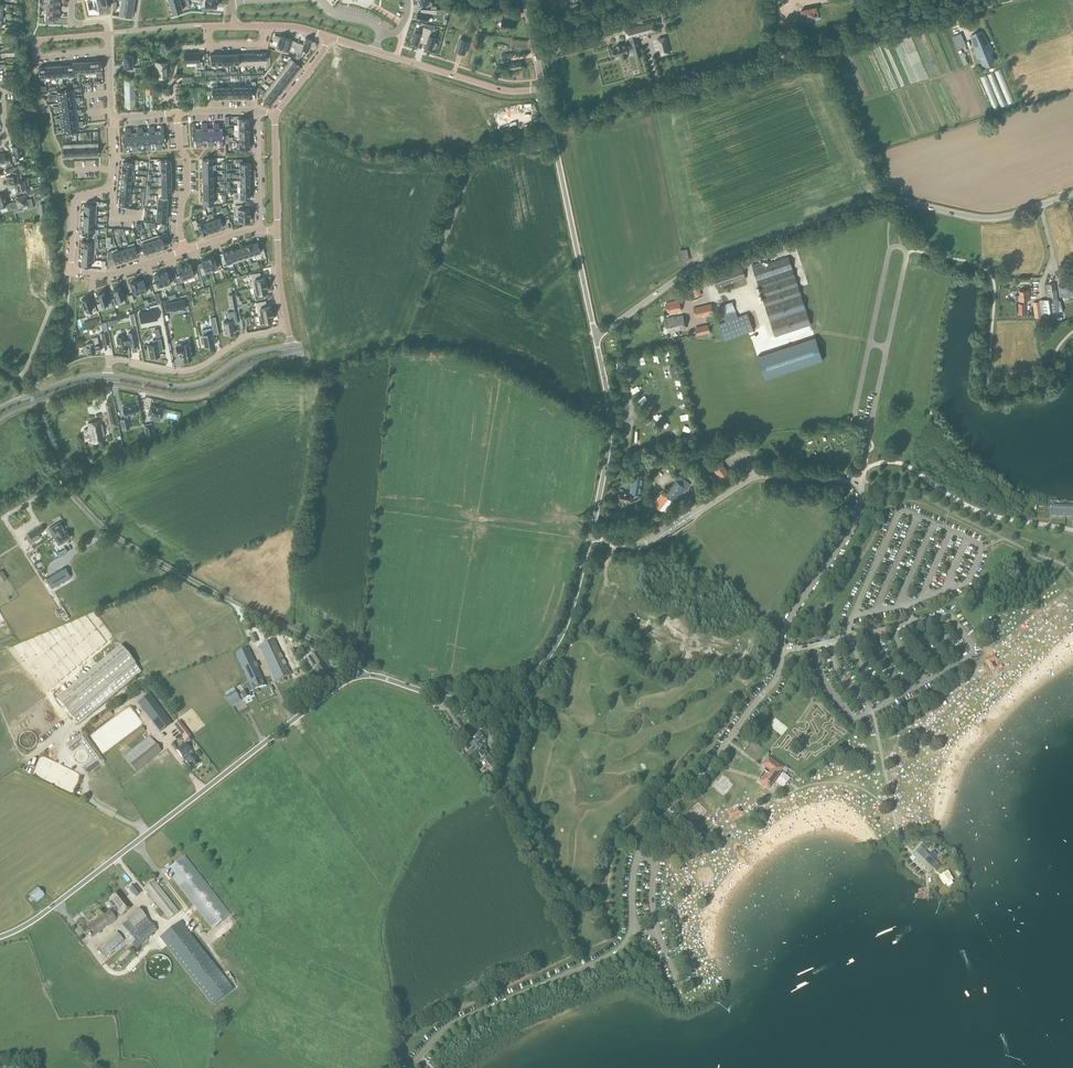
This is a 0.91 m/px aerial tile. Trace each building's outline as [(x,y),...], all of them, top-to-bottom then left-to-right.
[(89,12),(108,8),(106,0),(87,0),(89,12)] [(120,14),(131,16),(133,0),(122,0),(120,14)] [(202,10),(208,10),(209,7),(216,7),(216,1),(203,0),(202,0),(202,10)] [(570,4),(564,5),(566,12),(578,9),(577,2),(570,4)] [(47,3),(46,10),(58,11),(59,3),(47,3)] [(816,7),(801,10),(802,14),(803,18),(803,20),(807,20),(806,18),(815,16),(815,18),(819,17),(818,15),(817,10),(816,7)] [(418,13),(417,19),(428,21),(429,14),(437,14),(437,9),(421,9),(420,13),(418,13)] [(46,10),(46,19),(47,19),(47,22),(53,23),(53,19),(58,19),(58,11),(46,10)] [(612,49),(611,49),(613,55),(614,55),(614,56),(619,54),(620,59),(627,57),(626,53),(628,52),(627,51),(633,50),(633,53),(640,52),(637,40),(636,37),(638,36),(637,34),(649,31),(650,33),(656,32),(653,19),(624,27),(627,39),(630,38),(631,42),(630,42),(631,44),(626,45),(626,44),(622,45),(621,44),(616,45),(616,47),(612,48),(612,49)] [(502,20),(501,28),(502,28),(502,31),(507,31),(507,29),(513,29),(514,22),(502,20)] [(413,35),(411,39),(412,40),(412,42),(418,44),(419,42),(423,43),(427,28),(423,26),(421,33),(415,31),(414,36),(413,35)] [(427,28),(423,43),(427,44),(426,46),(432,48),(433,46),(435,47),(437,42),(435,42),(436,38),(430,36),(432,29),(427,28)] [(975,32),(970,36),(976,58),(980,59),(982,65),(989,65),(995,59),(992,54),(994,51),(982,31),(975,32)] [(961,32),(952,36),(957,49),(967,46),(961,32)] [(275,35),(273,40),(278,42),(276,46),(275,50),(281,52),(282,49),(286,37),(280,35),(279,36),(275,35)] [(282,49),(281,52),(283,53),(285,53),(286,50),(289,51),(290,46),(295,47),(293,51),(297,52),(300,43),(297,42),(297,41),(292,40),(292,39),(286,37),(282,49)] [(300,43),(297,52),(301,53),(302,49),(308,51),(310,46),(314,48),(316,42),(311,41),(312,40),(305,38),(303,44),(300,43)] [(460,39),(456,51),(465,53),(468,44),(464,42),(465,40),(460,39)] [(968,63),(965,56),(965,55),(966,55),(965,52),(964,53),(963,51),(959,53),(964,65),(968,63)] [(199,52),(184,53),(185,63),(196,62),(196,68),(202,68),(202,62),(199,62),(199,52)] [(128,55),(124,55),(124,68),(133,68),(132,56),(128,56),(128,55)] [(291,59),(286,64),(296,72),(300,66),(298,64),(297,63),(296,63),(291,59)] [(168,77),(168,62),(155,62),(156,77),(168,77)] [(286,64),(282,70),(292,77),(296,72),(286,64)] [(282,70),(278,75),(288,83),(292,77),(282,70)] [(278,75),(274,81),(283,88),(288,83),(278,75)] [(135,109),(135,79),(124,79),(125,109),(135,109)] [(252,83),(246,83),(246,87),(246,97),(251,97),(252,97),(252,88),(255,88),(255,81),(252,81),(252,83)] [(274,81),(269,86),(279,94),(283,88),(274,81)] [(269,86),(265,92),(275,99),(279,94),(279,95),(279,94),(269,86)] [(154,110),(154,109),(154,94),(155,94),(154,87),(146,87),(147,110),(154,110)] [(201,105),(200,87),(186,87),(187,105),(201,105)] [(265,92),(261,97),(266,102),(267,103),(270,105),(275,99),(265,92)] [(98,142),(91,143),(91,155),(99,155),(98,151),(99,151),(99,150),(98,150),(98,142)] [(13,146),(15,154),(11,155),(13,161),(19,160),(18,156),(23,155),(22,151),(27,150),(26,144),(20,145),(13,146)] [(0,153),(0,164),(6,162),(6,164),(7,166),(12,165),(11,162),(9,154),(4,155),(4,152),(0,153)] [(122,164),(122,168),(132,169),(135,170),(135,163),(138,164),(138,160),(131,159),(131,163),(123,162),(123,164),(122,164)] [(242,159),(235,159),(235,163),(237,163),(239,163),(239,169),(250,168),(250,162),(242,162),(242,159)] [(14,171),(12,172),(12,175),(6,177),(8,184),(13,183),(19,182),(19,181),(17,175),(23,173),(22,169),(17,170),(14,171)] [(30,190),(33,189),(32,186),(30,186),(26,187),(24,180),(19,181),(19,182),(13,183),(15,191),(22,189),(22,192),(30,190)] [(239,199),(234,199),(234,202),(242,202),(242,199),(250,198),(250,192),(239,192),(239,199)] [(12,202),(7,203),(5,194),(0,195),(0,214),(1,214),(2,213),(1,210),(7,208),(7,210),(13,208),(12,202)] [(12,202),(13,208),(14,213),(22,210),(21,207),(27,205),(28,208),(33,207),(33,208),(34,207),(31,198),(27,199),(26,194),(15,197),(16,201),(12,202)] [(83,210),(96,211),(97,205),(99,205),(99,201),(93,201),(92,205),(84,204),(84,207),(83,207),(83,208),(84,208),(84,210),(83,210)] [(242,204),(235,204),(235,208),(237,208),(237,215),(250,214),(250,208),(242,208),(242,204)] [(220,217),(214,219),(217,228),(223,227),(220,217)] [(208,218),(202,220),(206,233),(206,232),(212,230),(208,218)] [(208,218),(212,230),(217,228),(214,219),(209,221),(208,218)] [(196,220),(192,221),(195,229),(198,228),(200,235),(206,233),(202,220),(202,221),(197,223),(196,220)] [(82,228),(81,234),(87,235),(87,238),(97,238),(97,235),(95,235),(95,229),(82,228)] [(158,235),(162,247),(168,245),(165,239),(169,238),(167,231),(163,232),(164,233),(158,235)] [(158,235),(152,237),(156,249),(161,247),(162,247),(158,235)] [(140,237),(136,239),(139,247),(142,246),(144,252),(150,250),(146,239),(141,240),(140,237)] [(152,237),(146,239),(150,250),(156,249),(152,237)] [(251,243),(255,256),(261,254),(261,255),(265,254),(263,248),(260,249),(257,242),(254,243),(254,242),(253,242),(254,243),(252,244),(251,243)] [(134,243),(128,245),(132,256),(138,255),(134,243)] [(251,243),(246,245),(250,257),(255,256),(251,243)] [(129,247),(123,249),(126,258),(132,256),(128,245),(129,247)] [(245,246),(240,247),(244,259),(250,257),(246,245),(245,245),(245,246)] [(6,262),(12,251),(4,247),(0,254),(0,259),(6,262)] [(234,248),(238,261),(244,259),(240,247),(235,249),(234,248)] [(107,253),(107,260),(109,260),(113,258),(115,262),(121,260),(117,248),(111,250),(107,251),(107,253)] [(117,248),(121,260),(126,258),(123,249),(118,251),(117,248)] [(234,248),(228,250),(233,263),(238,261),(234,248)] [(681,249),(680,249),(682,260),(689,259),(687,248),(682,250),(681,249)] [(225,259),(221,260),(224,267),(227,265),(233,263),(228,250),(222,252),(225,259)] [(12,251),(6,262),(7,262),(12,264),(17,254),(12,251)] [(17,254),(12,264),(18,267),(18,268),(23,256),(17,254)] [(213,255),(207,257),(212,271),(222,268),(220,262),(216,263),(214,256),(213,256),(213,255)] [(18,268),(25,271),(25,273),(28,274),(31,268),(28,267),(31,260),(23,256),(18,268)] [(752,265),(776,336),(811,324),(788,256),(762,265),(761,262),(752,265)] [(200,268),(198,269),(202,282),(208,280),(205,272),(211,270),(212,272),(212,271),(207,257),(206,257),(206,258),(201,260),(202,263),(203,267),(200,268)] [(185,265),(184,265),(188,279),(198,276),(196,270),(193,271),(190,263),(187,264),(184,265),(185,265)] [(180,275),(176,276),(179,282),(188,279),(184,265),(183,266),(183,265),(180,266),(180,267),(177,268),(180,275)] [(746,278),(742,267),(713,276),(717,288),(746,278)] [(161,273),(160,273),(165,287),(175,284),(173,277),(169,278),(167,271),(164,272),(161,273)] [(260,272),(250,274),(253,287),(267,284),(266,281),(265,281),(264,277),(261,278),(260,272)] [(156,283),(153,284),(155,290),(158,289),(158,288),(164,286),(165,287),(160,273),(159,273),(157,274),(154,275),(156,283)] [(18,277),(17,280),(19,280),(18,289),(30,291),(32,282),(24,281),(25,278),(18,277)] [(137,280),(141,293),(147,291),(148,293),(151,291),(149,285),(146,286),(143,279),(138,281),(138,280),(137,280)] [(131,283),(130,283),(134,294),(140,292),(141,294),(141,293),(137,280),(131,282),(131,283)] [(1048,295),(1057,294),(1055,283),(1046,284),(1048,295)] [(1072,295),(1072,287),(1072,283),(1066,284),(1067,286),(1060,288),(1062,298),(1072,295)] [(267,284),(253,287),(255,300),(265,298),(264,292),(267,291),(266,287),(267,287),(267,284)] [(116,297),(113,298),(115,305),(119,303),(118,302),(124,299),(124,297),(123,292),(122,293),(120,286),(113,289),(116,297)] [(18,289),(17,295),(29,297),(30,291),(18,289)] [(1018,295),(1015,295),(1015,300),(1020,300),(1020,303),(1018,303),(1019,314),(1026,314),(1026,303),(1023,303),(1023,300),(1030,300),(1029,290),(1019,290),(1019,295),(1018,295)] [(100,302),(97,304),(99,310),(103,309),(102,307),(108,305),(108,302),(109,302),(107,298),(106,298),(104,292),(98,294),(100,302)] [(234,294),(229,295),(231,308),(237,307),(234,294)] [(1048,295),(1048,298),(1040,300),(1042,316),(1051,315),(1050,312),(1059,311),(1057,294),(1048,295)] [(17,295),(16,302),(28,304),(29,297),(17,295)] [(89,297),(82,299),(83,301),(82,302),(82,303),(85,309),(86,312),(92,310),(93,312),(97,311),(95,304),(91,305),(89,297)] [(186,308),(184,299),(165,303),(166,312),(186,308)] [(266,300),(256,302),(258,315),(272,312),(272,309),(271,310),(270,306),(267,306),(266,300)] [(679,300),(666,303),(666,304),(665,304),(664,305),(665,308),(666,308),(667,308),(668,313),(681,310),(679,300)] [(735,309),(732,301),(720,306),(722,314),(735,309)] [(1040,301),(1035,302),(1033,302),(1036,318),(1042,317),(1040,301)] [(15,308),(27,310),(28,304),(16,302),(15,308)] [(714,313),(711,303),(693,307),(695,317),(714,313)] [(12,316),(11,319),(18,320),(18,317),(26,319),(27,310),(15,308),(13,316),(12,316)] [(156,310),(139,313),(141,323),(158,320),(156,310)] [(230,321),(223,322),(224,327),(223,327),(225,335),(235,333),(233,324),(237,323),(235,311),(228,312),(230,321)] [(272,312),(258,315),(260,325),(270,323),(269,320),(273,319),(272,316),(273,315),(272,312)] [(682,315),(664,319),(667,332),(686,328),(682,315)] [(722,329),(749,323),(747,315),(721,321),(722,329)] [(203,335),(200,336),(201,344),(204,343),(205,347),(214,345),(212,334),(218,333),(216,322),(211,323),(212,328),(202,330),(203,335)] [(12,332),(9,341),(14,344),(18,335),(21,336),(24,330),(20,329),(18,333),(13,331),(12,332)] [(727,339),(732,337),(729,329),(724,331),(727,339)] [(7,330),(4,339),(6,340),(7,340),(8,341),(9,341),(12,332),(13,331),(12,332),(7,330)] [(119,347),(119,350),(119,349),(123,348),(124,348),(125,348),(126,348),(127,351),(126,344),(130,343),(131,347),(137,345),(137,346),(134,331),(128,332),(130,338),(125,339),(124,335),(124,336),(117,337),(119,347)] [(107,332),(101,334),(103,344),(109,343),(107,332)] [(86,345),(83,346),(84,354),(88,353),(88,354),(96,353),(95,352),(101,351),(99,343),(98,337),(92,338),(93,342),(86,344),(86,345)] [(815,337),(757,356),(765,379),(823,360),(815,337)] [(153,340),(154,344),(148,345),(150,357),(160,356),(159,351),(160,351),(160,349),(162,349),(162,350),(163,350),(160,338),(153,340)] [(180,343),(176,344),(178,353),(182,352),(183,360),(192,358),(189,343),(180,345),(180,343)] [(669,367),(672,377),(680,375),(677,365),(669,367)] [(113,403),(106,404),(110,425),(117,424),(113,403)] [(120,419),(122,429),(127,428),(125,419),(128,418),(127,415),(137,413),(135,404),(123,407),(124,415),(125,418),(120,419)] [(150,405),(148,414),(151,415),(150,419),(160,421),(161,417),(163,408),(150,405)] [(101,420),(88,423),(92,443),(105,440),(101,420)] [(153,434),(151,423),(145,425),(147,435),(153,434)] [(106,437),(112,435),(110,429),(103,431),(106,437)] [(721,462),(712,468),(720,479),(729,473),(721,462)] [(619,490),(617,499),(630,502),(632,492),(640,494),(644,475),(633,472),(629,492),(619,490)] [(680,475),(665,494),(663,492),(654,503),(665,512),(673,501),(675,502),(690,483),(680,475)] [(1052,506),(1051,517),(1072,517),(1072,506),(1052,506)] [(36,572),(5,522),(0,525),(0,549),(2,551),(3,558),(0,558),(5,565),(4,563),(12,576),(16,574),(14,566),(19,564),(27,578),(36,572)] [(54,537),(59,544),(70,537),(66,530),(64,531),(62,529),(64,528),(60,522),(49,529),(53,535),(54,534),(56,537),(54,537)] [(42,525),(28,533),(31,538),(45,530),(42,525)] [(28,550),(40,569),(52,561),(40,542),(28,550)] [(65,567),(46,578),(52,588),(56,585),(71,577),(65,567)] [(70,578),(58,585),(63,594),(59,596),(64,604),(80,595),(70,578)] [(250,635),(253,644),(258,642),(257,639),(259,638),(257,632),(250,635)] [(291,674),(275,639),(259,646),(276,682),(291,674)] [(64,693),(57,700),(63,707),(58,711),(63,717),(65,715),(69,720),(72,717),(79,724),(120,690),(124,695),(145,677),(141,672),(135,665),(120,647),(89,673),(86,668),(60,689),(64,693)] [(249,650),(248,648),(236,653),(237,656),(249,682),(248,683),(241,686),(244,692),(241,693),(244,699),(251,696),(250,694),(251,693),(250,691),(253,690),(266,685),(264,679),(250,650),(249,650)] [(327,669),(317,653),(305,660),(310,668),(317,663),(319,666),(315,668),(319,673),(320,672),(322,676),(327,673),(326,670),(327,669)] [(990,658),(985,660),(988,665),(988,666),(991,670),(995,668),(993,663),(992,663),(992,662),(993,661),(993,662),(998,659),(995,654),(990,657),(990,658)] [(229,702),(239,696),(235,690),(225,696),(229,702)] [(160,732),(172,723),(150,694),(138,703),(160,732)] [(113,714),(109,710),(92,724),(96,728),(113,714)] [(191,736),(179,721),(174,726),(186,740),(191,736)] [(137,725),(131,730),(129,727),(117,735),(122,741),(132,734),(131,733),(139,728),(137,725)] [(142,726),(124,741),(128,745),(145,731),(142,726)] [(65,735),(69,741),(80,733),(75,728),(65,735)] [(84,731),(67,746),(71,750),(81,742),(86,748),(88,747),(92,752),(91,754),(95,759),(85,767),(86,769),(90,773),(106,760),(87,737),(87,736),(84,731)] [(463,731),(460,734),(465,740),(469,737),(463,731)] [(477,733),(472,738),(477,744),(476,745),(476,746),(477,745),(481,749),(484,746),(482,745),(480,743),(483,740),(482,739),(484,737),(480,733),(478,734),(477,733)] [(161,751),(149,736),(123,757),(135,772),(161,751)] [(462,744),(468,751),(476,745),(477,744),(472,738),(470,740),(469,738),(462,744)] [(194,754),(185,743),(176,750),(185,761),(186,760),(192,769),(200,763),(193,754),(194,754)] [(485,750),(487,749),(485,746),(477,753),(482,759),(484,757),(493,768),(497,765),(485,750)] [(497,748),(491,752),(496,761),(500,758),(498,755),(500,754),(497,748)] [(784,768),(768,757),(761,766),(765,769),(764,771),(766,773),(759,783),(768,790),(784,768)] [(733,811),(729,814),(732,819),(736,816),(736,815),(737,815),(742,813),(739,808),(734,811),(734,812),(733,811)] [(915,851),(934,869),(939,864),(925,851),(927,849),(922,844),(915,851)] [(171,862),(165,867),(213,929),(230,915),(184,857),(173,865),(171,862)] [(143,888),(146,892),(168,920),(179,911),(154,880),(143,888)] [(138,889),(135,884),(132,886),(129,889),(133,893),(138,889)] [(45,895),(38,887),(29,894),(37,902),(45,895)] [(117,919),(113,914),(118,909),(122,914),(131,907),(119,891),(110,899),(111,901),(109,903),(112,907),(109,909),(85,927),(92,937),(117,919)] [(100,911),(93,901),(80,911),(87,920),(100,911)] [(187,917),(194,910),(190,906),(183,913),(187,917)] [(142,943),(157,930),(150,921),(139,908),(126,919),(128,920),(119,928),(136,948),(142,943)] [(180,922),(160,938),(213,1005),(224,997),(233,989),(224,977),(180,922)] [(113,933),(94,950),(102,958),(121,942),(113,933)]
